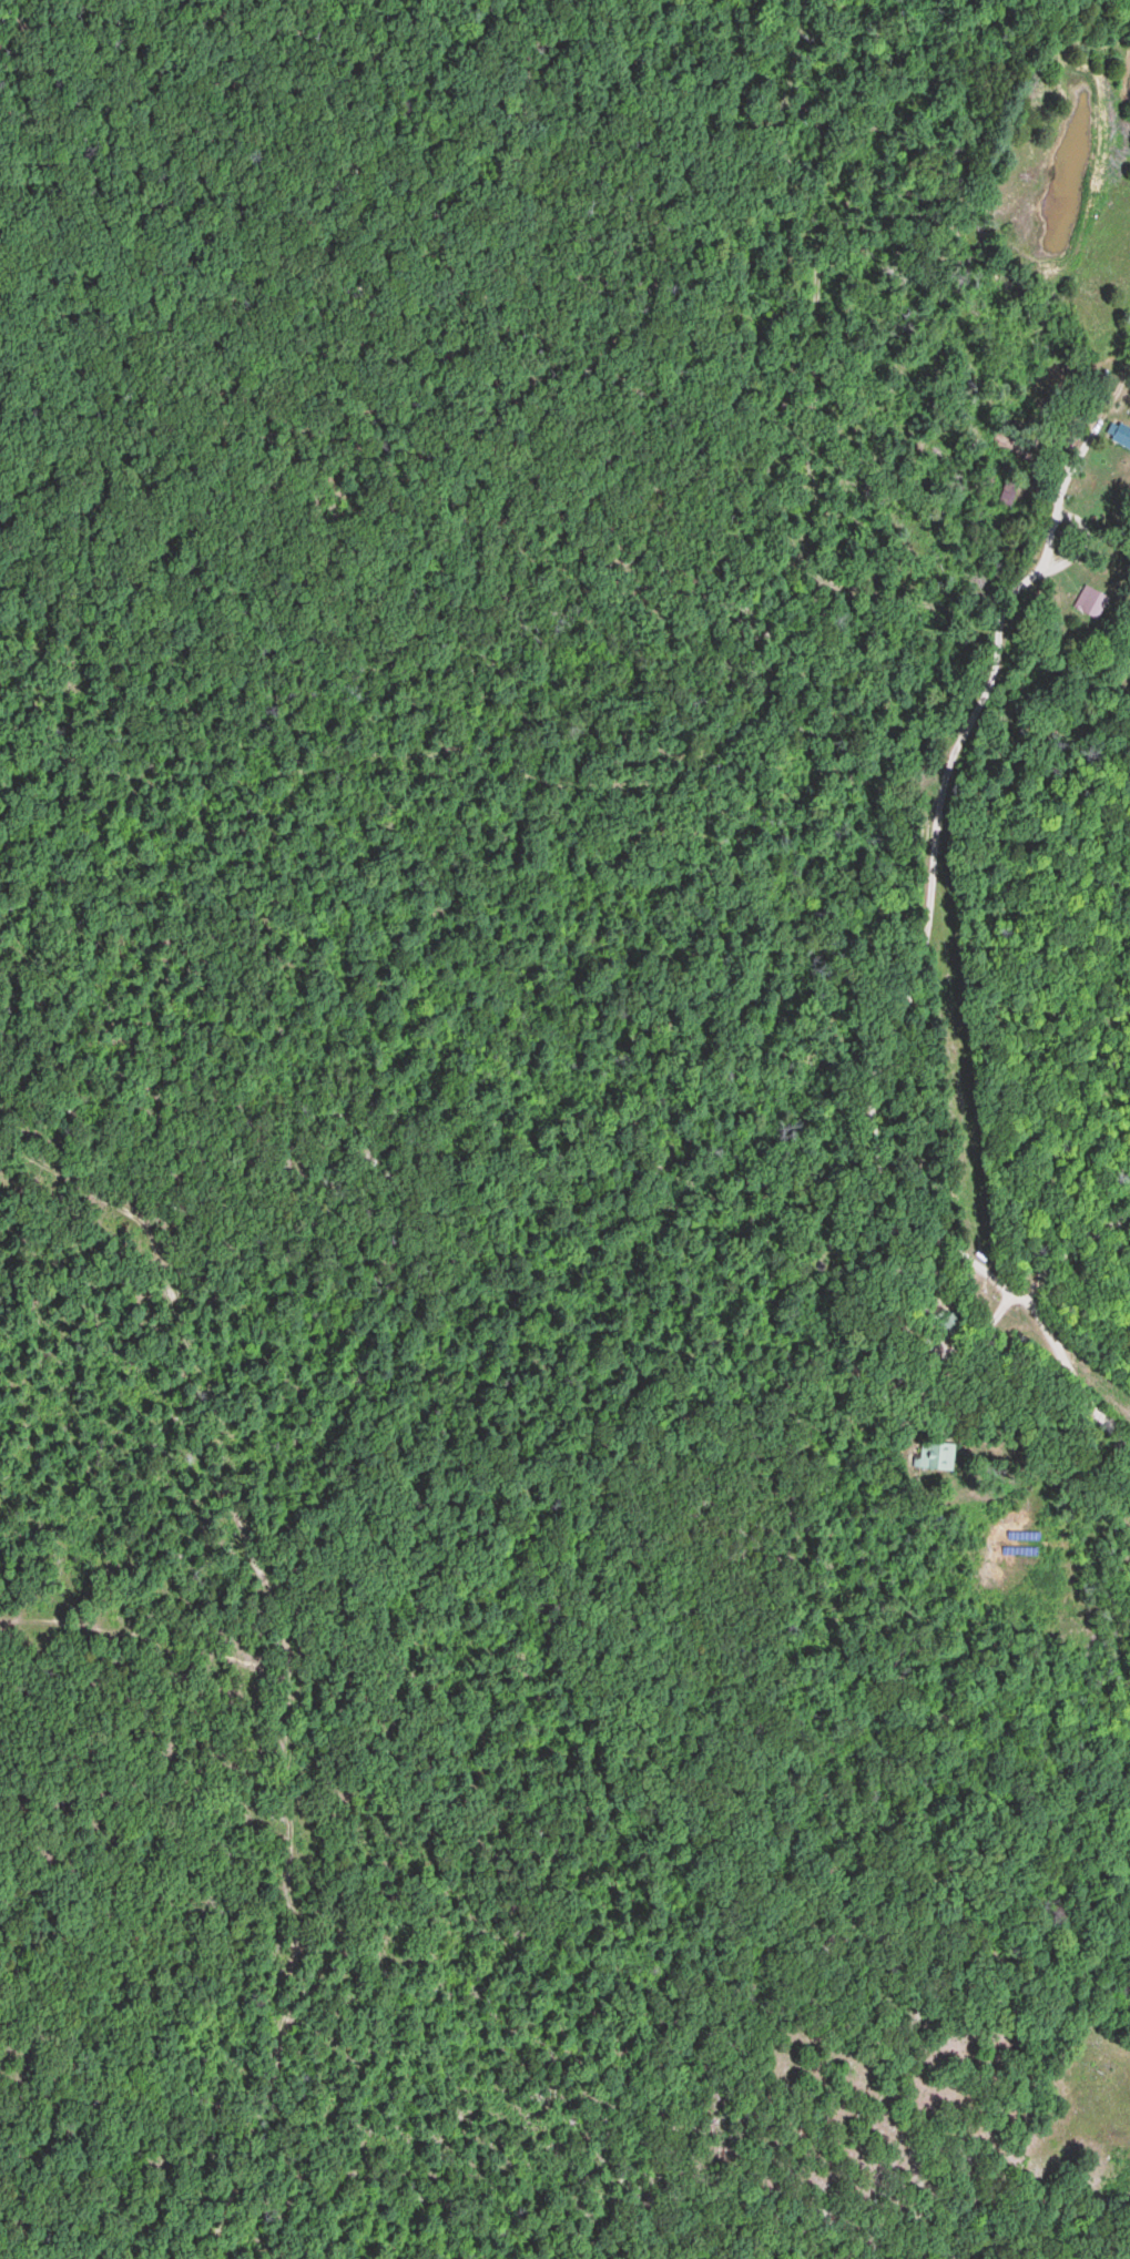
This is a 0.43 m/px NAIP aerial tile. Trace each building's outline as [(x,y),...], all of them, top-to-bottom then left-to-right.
[(1117,418),(1105,435),(1129,453),(1129,428),(1117,418)] [(1110,597),(1086,584),(1071,610),(1095,624),(1110,597)] [(947,1339),(964,1329),(953,1312),(936,1322),(947,1339)] [(954,1470),(954,1442),(920,1442),(920,1470),(954,1470)]
